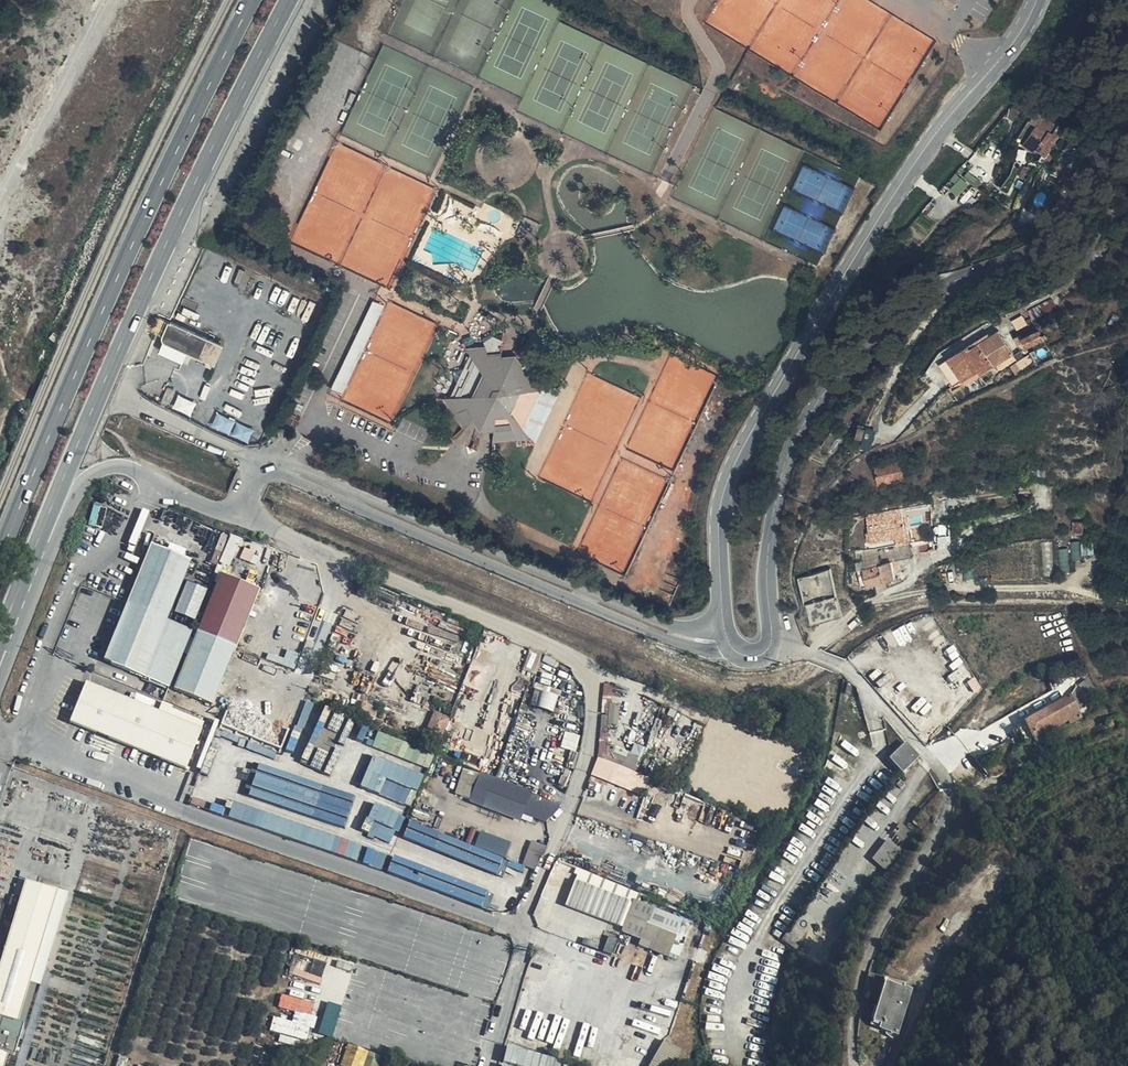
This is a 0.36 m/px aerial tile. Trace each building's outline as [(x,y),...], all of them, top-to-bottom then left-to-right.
[(1044,151),(1050,142),(1041,136),(1034,144),(1044,151)] [(334,388),(346,393),(385,303),(373,298),(334,388)] [(187,351),(201,358),(209,340),(158,318),(151,331),(164,337),(162,340),(163,341),(158,352),(182,362),(187,351)] [(1042,329),(1023,337),(1027,348),(1047,340),(1042,329)] [(452,397),(453,397),(463,413),(468,410),(475,407),(480,413),(474,419),(471,422),(470,423),(463,430),(454,438),(455,440),(472,423),(481,415),(486,422),(495,421),(494,432),(492,458),(494,458),(495,443),(495,438),(495,436),(495,435),(496,426),(496,421),(506,421),(510,413),(518,424),(523,433),(525,433),(526,432),(523,428),(511,411),(519,393),(540,392),(551,391),(550,390),(531,362),(527,365),(517,376),(513,367),(502,369),(504,357),(506,332),(504,332),(502,353),(501,363),(493,363),(491,354),(486,332),(484,333),(487,347),(489,354),(473,355),(473,356),(478,364),(481,368),(467,396),(462,396),(452,397)] [(525,346),(529,336),(526,335),(521,344),(525,346)] [(468,351),(470,350),(471,349),(465,339),(462,341),(468,351)] [(223,347),(214,342),(209,340),(201,358),(206,360),(215,365),(223,347)] [(953,385),(965,378),(983,368),(985,372),(995,366),(980,341),(940,363),(953,385)] [(471,349),(470,350),(473,355),(489,354),(487,347),(471,349)] [(553,390),(553,388),(534,361),(544,350),(543,349),(531,362),(550,390),(553,390)] [(501,363),(502,353),(491,354),(493,363),(501,363)] [(481,368),(478,364),(462,396),(467,396),(481,368)] [(983,368),(965,378),(967,384),(985,373),(985,372),(983,368)] [(523,428),(540,392),(519,393),(511,411),(523,428)] [(453,397),(446,397),(446,399),(444,399),(463,430),(470,423),(463,413),(453,397)] [(475,407),(468,410),(474,419),(480,413),(475,407)] [(496,421),(496,426),(518,424),(510,413),(506,421),(496,421)] [(481,415),(472,423),(480,435),(494,432),(495,421),(486,422),(481,415)] [(835,428),(824,445),(834,452),(845,436),(835,428)] [(529,440),(528,439),(525,433),(523,433),(495,435),(495,436),(495,438),(495,443),(527,440),(529,440)] [(530,437),(528,439),(529,440),(527,440),(532,448),(536,445),(530,437)] [(904,477),(900,461),(877,466),(880,481),(904,477)] [(900,541),(907,539),(899,508),(866,515),(870,532),(866,532),(868,541),(898,533),(900,541)] [(1084,534),(1083,521),(1072,521),(1073,534),(1084,534)] [(907,539),(911,552),(918,550),(916,538),(907,539)] [(907,552),(911,552),(907,539),(900,541),(896,541),(899,556),(907,555),(907,552)] [(168,622),(189,569),(192,562),(154,546),(108,663),(147,678),(168,622)] [(893,575),(889,559),(857,568),(861,585),(893,575)] [(832,591),(827,573),(802,579),(807,602),(828,597),(827,593),(832,591)] [(223,575),(200,633),(237,648),(260,589),(223,575)] [(830,621),(827,614),(811,618),(814,626),(830,621)] [(194,632),(168,622),(147,678),(173,688),(194,632)] [(1063,633),(1061,625),(1034,630),(1035,638),(1063,633)] [(237,648),(200,633),(177,689),(215,704),(237,648)] [(284,665),(296,668),(300,652),(288,649),(284,665)] [(527,662),(540,667),(543,658),(530,653),(527,662)] [(536,679),(540,667),(527,662),(523,675),(536,679)] [(1076,687),(1070,699),(1077,714),(1067,719),(1071,725),(1081,719),(1080,716),(1098,695),(1088,680),(1076,687)] [(201,728),(90,684),(74,723),(185,767),(201,728)] [(604,692),(614,696),(615,687),(605,686),(604,692)] [(554,711),(559,696),(537,689),(532,704),(554,711)] [(610,748),(614,696),(604,692),(598,762),(605,765),(607,747),(610,748)] [(1077,714),(1070,699),(1024,720),(1031,736),(1033,735),(1044,730),(1067,719),(1077,714)] [(437,713),(427,739),(442,745),(452,719),(437,713)] [(219,736),(201,728),(185,767),(204,775),(219,736)] [(1044,730),(1033,735),(1038,744),(1048,737),(1044,730)] [(429,767),(435,752),(379,732),(374,747),(429,767)] [(894,757),(906,770),(921,755),(908,742),(894,757)] [(641,800),(648,781),(637,776),(643,761),(610,748),(607,747),(605,765),(598,762),(591,780),(641,800)] [(410,806),(423,774),(373,755),(361,787),(410,806)] [(800,783),(805,771),(787,765),(782,775),(800,783)] [(346,826),(355,796),(278,774),(272,795),(253,790),(251,798),(346,826)] [(554,820),(558,808),(529,798),(522,818),(546,826),(554,820)] [(374,802),(363,831),(394,844),(406,815),(374,802)] [(229,819),(361,860),(366,844),(234,803),(229,819)] [(923,810),(913,822),(923,831),(925,832),(935,820),(923,810)] [(630,837),(636,822),(626,818),(621,833),(630,837)] [(923,831),(913,822),(910,825),(902,822),(874,858),(889,869),(923,831)] [(507,857),(513,841),(481,830),(475,846),(507,857)] [(523,863),(538,869),(547,845),(533,840),(523,863)] [(856,843),(849,854),(861,862),(868,851),(856,843)] [(365,862),(383,868),(387,854),(369,848),(365,862)] [(861,862),(849,854),(844,861),(857,869),(861,862)] [(27,1021),(19,1018),(57,888),(24,878),(0,958),(0,1065),(5,1065),(9,1053),(17,1055),(27,1021)] [(610,916),(618,896),(606,891),(598,912),(610,916)] [(657,950),(670,918),(634,904),(620,937),(642,946),(643,944),(657,950)] [(899,1030),(914,984),(906,981),(904,984),(887,978),(874,1016),(882,1019),(880,1024),(899,1030)] [(329,1001),(320,1032),(334,1036),(343,1005),(329,1001)] [(345,1065),(378,1065),(382,1055),(349,1043),(341,1065),(345,1065)] [(684,1060),(688,1046),(678,1044),(674,1058),(684,1060)] [(547,1057),(516,1047),(511,1062),(526,1065),(537,1065),(540,1059),(546,1060),(547,1057)]
